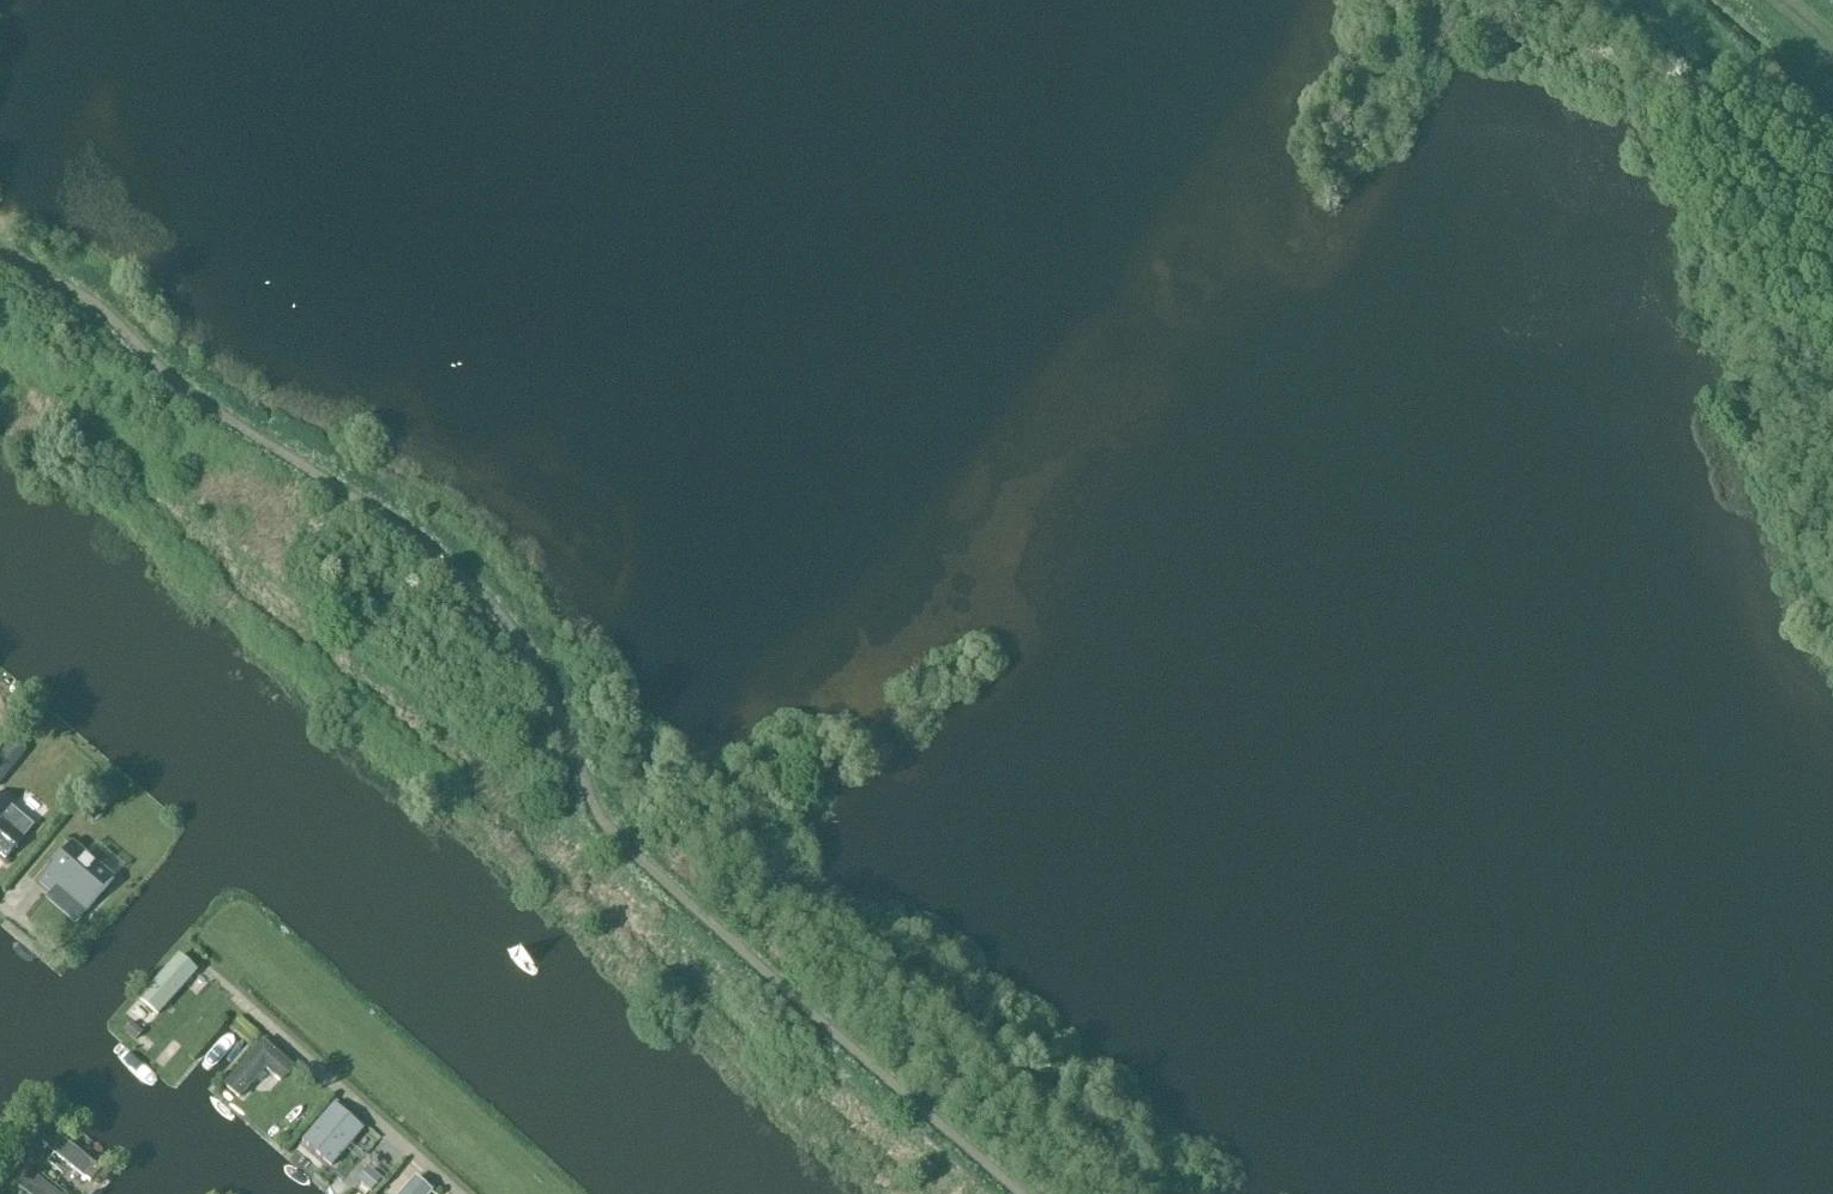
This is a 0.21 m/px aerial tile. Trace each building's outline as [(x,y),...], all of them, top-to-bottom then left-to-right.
[(1,753),(0,754),(0,785),(16,766),(1,753)] [(5,861),(34,827),(0,798),(0,857),(5,861)] [(71,844),(63,854),(39,882),(51,893),(57,887),(86,912),(105,890),(113,880),(71,844)] [(198,972),(178,954),(138,998),(157,1016),(198,972)] [(143,1034),(132,1024),(124,1033),(135,1043),(143,1034)] [(295,1066),(263,1038),(223,1084),(239,1098),(265,1068),(281,1082),(295,1066)] [(364,1128),(334,1103),(301,1140),(331,1166),(364,1128)] [(53,1125),(40,1114),(30,1126),(43,1136),(53,1125)] [(60,1137),(52,1130),(42,1142),(51,1149),(51,1150),(90,1182),(101,1169),(61,1137),(60,1137)] [(27,1167),(15,1183),(28,1193),(60,1193),(27,1167)] [(369,1170),(358,1183),(371,1193),(372,1193),(383,1182),(369,1170)] [(415,1175),(399,1193),(430,1193),(433,1191),(415,1175)]
